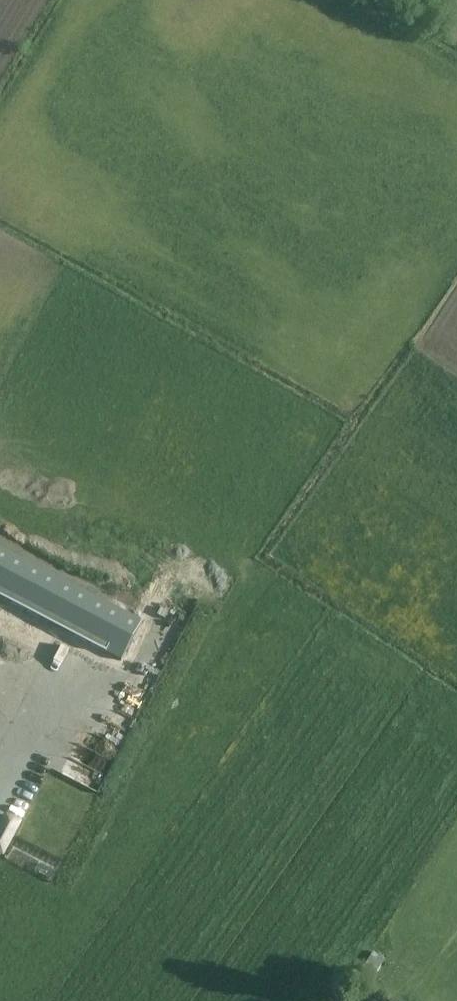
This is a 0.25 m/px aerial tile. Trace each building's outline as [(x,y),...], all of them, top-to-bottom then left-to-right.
[(124,661),(145,621),(0,545),(0,597),(107,653),(124,661)]
